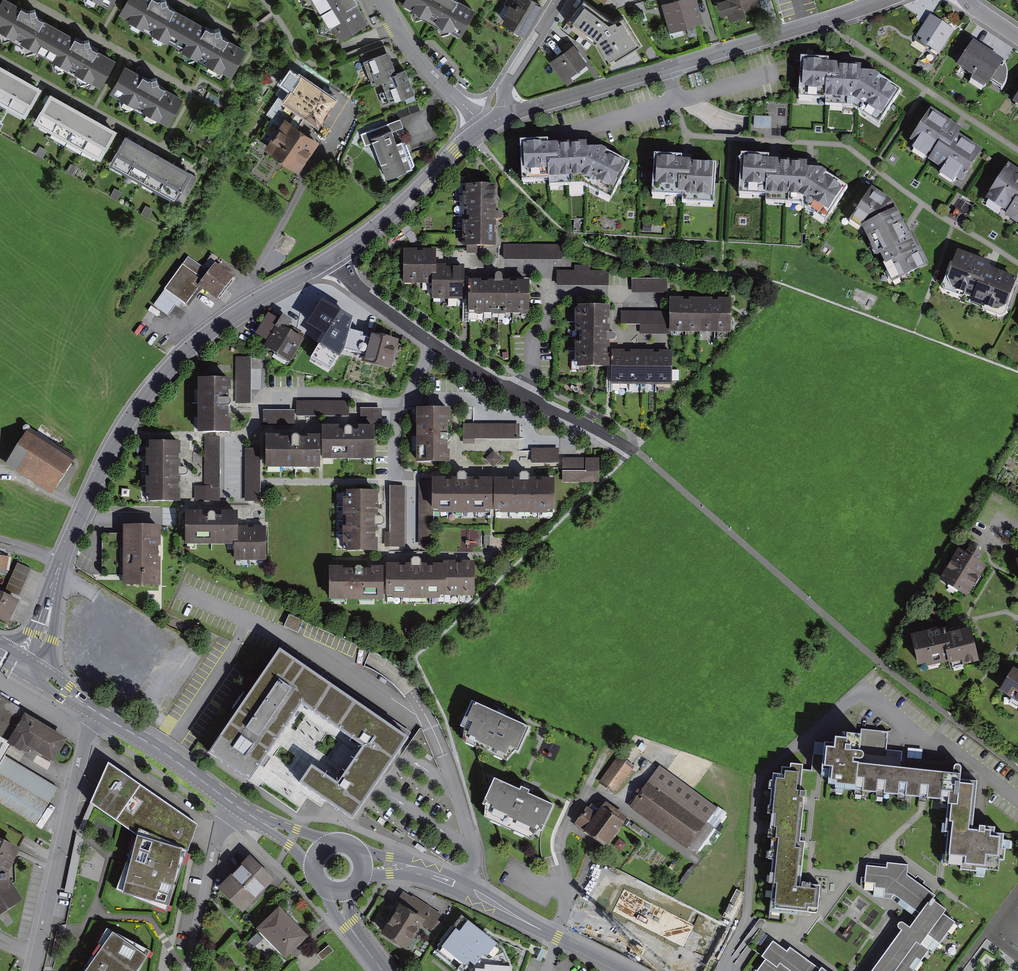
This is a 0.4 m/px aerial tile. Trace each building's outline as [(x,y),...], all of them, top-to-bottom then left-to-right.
[(44,51),(59,24),(36,12),(34,6),(31,7),(29,7),(16,0),(0,0),(0,1),(0,26),(44,51)] [(175,42),(189,18),(165,4),(164,0),(127,0),(120,11),(175,42)] [(341,39),(371,22),(358,0),(319,0),(341,39)] [(458,39),(474,12),(453,0),(406,0),(403,6),(431,23),(458,39)] [(524,31),(542,3),(538,0),(514,0),(503,18),(524,31)] [(580,0),(577,0),(561,22),(593,46),(608,66),(641,46),(622,15),(610,21),(580,0)] [(672,28),(700,20),(694,0),(678,0),(664,4),(672,28)] [(730,9),(760,0),(727,0),(730,9)] [(936,14),(921,35),(943,51),(958,30),(936,14)] [(175,42),(230,72),(244,48),(220,35),(217,27),(213,28),(210,29),(189,18),(175,42)] [(44,51),(99,82),(114,56),(92,43),(89,36),(84,37),(82,38),(59,24),(44,51)] [(554,53),(568,74),(589,60),(575,40),(554,53)] [(1004,60),(975,42),(961,63),(990,82),(992,79),(1004,86),(1007,82),(1009,79),(1010,73),(1010,69),(1007,62),(1005,67),(1001,64),(1004,60)] [(372,80),(398,69),(387,44),(361,54),(372,80)] [(856,104),(866,66),(831,65),(832,54),(803,54),(801,97),(827,98),(827,104),(856,104)] [(0,61),(0,81),(9,65),(0,61)] [(9,65),(0,81),(0,95),(10,101),(25,74),(9,65)] [(116,93),(168,120),(183,92),(160,80),(157,73),(152,74),(149,75),(130,65),(116,93)] [(866,66),(856,104),(880,122),(902,87),(866,66)] [(407,67),(384,75),(395,107),(418,99),(407,67)] [(41,83),(25,74),(10,101),(26,109),(41,83)] [(304,74),(288,96),(300,104),(310,111),(321,119),(336,97),(304,74)] [(67,98),(52,89),(37,114),(52,123),(67,98)] [(84,108),(67,98),(52,123),(69,132),(84,108)] [(265,145),(297,167),(318,137),(300,124),(310,111),(300,104),(290,117),(286,114),(265,145)] [(98,116),(84,108),(69,132),(84,141),(98,116)] [(959,126),(931,109),(912,139),(938,156),(936,160),(962,176),(979,148),(958,135),(962,128),(959,126)] [(115,125),(98,116),(84,141),(100,150),(115,125)] [(370,127),(390,174),(415,164),(396,116),(370,127)] [(754,134),(771,134),(771,122),(754,122),(754,134)] [(131,165),(143,141),(128,133),(115,156),(131,165)] [(584,179),(591,145),(591,137),(555,138),(549,139),(549,134),(522,135),(523,176),(551,175),(551,180),(584,179)] [(146,173),(158,149),(143,141),(131,165),(146,173)] [(591,145),(584,179),(613,193),(631,159),(603,144),(596,144),(591,145)] [(161,181),(174,158),(158,149),(146,173),(161,181)] [(685,199),(715,200),(716,161),(690,160),(690,152),(656,152),(655,191),(685,191),(685,199)] [(801,197),(810,169),(810,161),(781,160),(781,153),(743,152),(743,191),(769,191),(769,197),(801,197)] [(177,190),(190,166),(174,158),(161,181),(177,190)] [(1009,163),(990,194),(1016,210),(1013,214),(1017,218),(1017,169),(1009,163)] [(810,169),(801,197),(828,213),(847,182),(827,169),(810,169)] [(470,194),(471,249),(502,249),(501,193),(470,194)] [(902,205),(869,220),(894,276),(927,261),(902,205)] [(562,268),(562,250),(504,249),(504,267),(562,268)] [(1002,312),(1015,276),(986,266),(989,259),(959,249),(946,285),(973,295),(971,301),(1002,312)] [(438,284),(438,278),(438,253),(413,253),(412,283),(438,284)] [(187,304),(201,285),(209,274),(188,259),(155,304),(168,314),(179,298),(187,304)] [(215,265),(209,274),(201,285),(217,297),(231,277),(215,265)] [(464,278),(438,278),(438,284),(438,299),(463,299),(464,278)] [(667,284),(632,285),(632,298),(668,297),(667,284)] [(531,290),(471,290),(470,314),(530,314),(531,290)] [(672,298),(673,327),(733,325),(732,296),(672,298)] [(352,317),(322,299),(308,322),(324,331),(318,341),(339,354),(343,347),(352,317)] [(611,367),(611,312),(581,312),(581,367),(611,367)] [(302,339),(279,324),(265,344),(289,359),(302,339)] [(391,369),(399,339),(369,332),(369,335),(350,330),(346,349),(366,355),(364,362),(391,369)] [(670,349),(615,348),(615,379),(670,379),(670,349)] [(251,391),(261,391),(261,369),(250,369),(250,360),(235,360),(235,410),(251,410),(251,391)] [(201,376),(200,430),(231,430),(232,377),(201,376)] [(421,403),(422,458),(451,457),(450,403),(421,403)] [(326,423),(327,452),(378,451),(378,423),(326,423)] [(519,425),(463,424),(463,439),(519,440),(519,425)] [(13,460),(56,487),(75,456),(32,429),(13,460)] [(268,434),(268,463),(320,462),(319,434),(268,434)] [(221,437),(205,437),(205,486),(196,486),(195,501),(221,501),(221,437)] [(151,440),(151,496),(182,495),(181,439),(151,440)] [(260,449),(244,449),(245,501),(261,501),(260,449)] [(558,464),(559,449),(531,449),(531,463),(558,464)] [(598,459),(563,458),(563,479),(598,479),(598,459)] [(494,474),(494,507),(552,507),(552,473),(494,474)] [(436,474),(436,508),(494,507),(494,474),(436,474)] [(432,480),(419,481),(419,544),(432,544),(432,480)] [(405,486),(390,486),(389,547),(404,548),(405,486)] [(345,543),(374,544),(375,487),(345,487),(345,543)] [(187,514),(188,542),(235,541),(235,527),(235,513),(187,514)] [(235,527),(235,541),(236,556),(268,555),(267,527),(235,527)] [(136,589),(171,590),(171,528),(135,528),(135,537),(105,537),(105,578),(136,578),(136,589)] [(944,575),(970,590),(988,560),(979,555),(962,545),(944,575)] [(19,558),(7,588),(21,593),(33,564),(19,558)] [(474,565),(446,566),(446,590),(474,590),(474,565)] [(331,566),(330,593),(382,593),(382,567),(331,566)] [(390,566),(391,594),(446,593),(446,590),(446,566),(390,566)] [(8,622),(18,600),(0,592),(0,618),(8,622)] [(304,620),(289,614),(284,626),(299,632),(304,620)] [(428,614),(409,615),(409,623),(415,623),(415,625),(428,624),(428,614)] [(912,636),(919,662),(927,660),(928,666),(963,657),(964,662),(977,659),(969,629),(962,631),(945,635),(943,627),(912,636)] [(207,753),(249,781),(264,758),(304,700),(306,702),(365,741),(360,748),(338,780),(313,763),(302,780),(328,797),(353,814),(385,766),(408,731),(349,691),(324,674),(280,645),(270,660),(207,753)] [(1014,669),(1001,691),(1017,701),(1017,672),(1014,669)] [(5,752),(15,737),(30,711),(0,693),(0,761),(5,752)] [(463,733),(514,757),(529,724),(505,712),(479,700),(463,733)] [(68,734),(30,711),(15,737),(53,759),(68,734)] [(820,737),(817,770),(824,770),(822,784),(830,784),(835,785),(834,792),(862,795),(862,792),(863,789),(925,795),(950,798),(943,864),(950,865),(1000,870),(1004,832),(972,829),(977,780),(961,778),(961,773),(928,769),(900,767),(902,751),(887,750),(889,733),(842,729),(842,733),(830,732),(830,738),(820,737)] [(5,752),(0,761),(0,799),(39,822),(61,786),(5,752)] [(604,777),(619,786),(632,764),(618,756),(604,777)] [(768,834),(771,834),(769,857),(776,858),(771,910),(797,912),(797,908),(818,910),(821,883),(801,882),(804,849),(805,845),(797,844),(802,792),(799,791),(802,764),(790,763),(789,769),(781,768),(780,774),(772,773),(768,812),(771,812),(768,834)] [(140,831),(187,852),(197,826),(109,765),(92,804),(137,836),(140,831)] [(633,794),(693,835),(712,807),(651,767),(633,794)] [(486,812),(539,835),(554,801),(529,790),(501,778),(486,812)] [(591,829),(607,839),(619,820),(590,803),(579,822),(591,829)] [(140,831),(137,836),(130,858),(119,889),(166,908),(187,852),(140,831)] [(23,894),(10,879),(8,866),(19,846),(0,837),(0,911),(23,894)] [(223,885),(241,904),(272,875),(254,856),(223,885)] [(929,947),(932,951),(954,921),(943,912),(945,909),(935,900),(932,898),(935,894),(907,874),(907,864),(886,862),(886,867),(866,865),(860,886),(875,896),(890,898),(904,908),(907,910),(910,912),(916,916),(912,922),(910,925),(906,922),(898,933),(887,948),(883,953),(874,966),(871,970),(870,970),(912,970),(929,947)] [(382,928),(413,945),(431,913),(399,896),(382,928)] [(278,908),(263,926),(288,948),(304,931),(278,908)] [(467,970),(513,970),(513,961),(505,943),(465,914),(440,944),(467,968),(467,970)] [(146,958),(107,930),(88,963),(84,970),(139,970),(146,958)] [(756,970),(758,970),(828,970),(821,965),(819,968),(802,955),(790,945),(786,951),(772,940),(761,955),(766,958),(756,970)]
